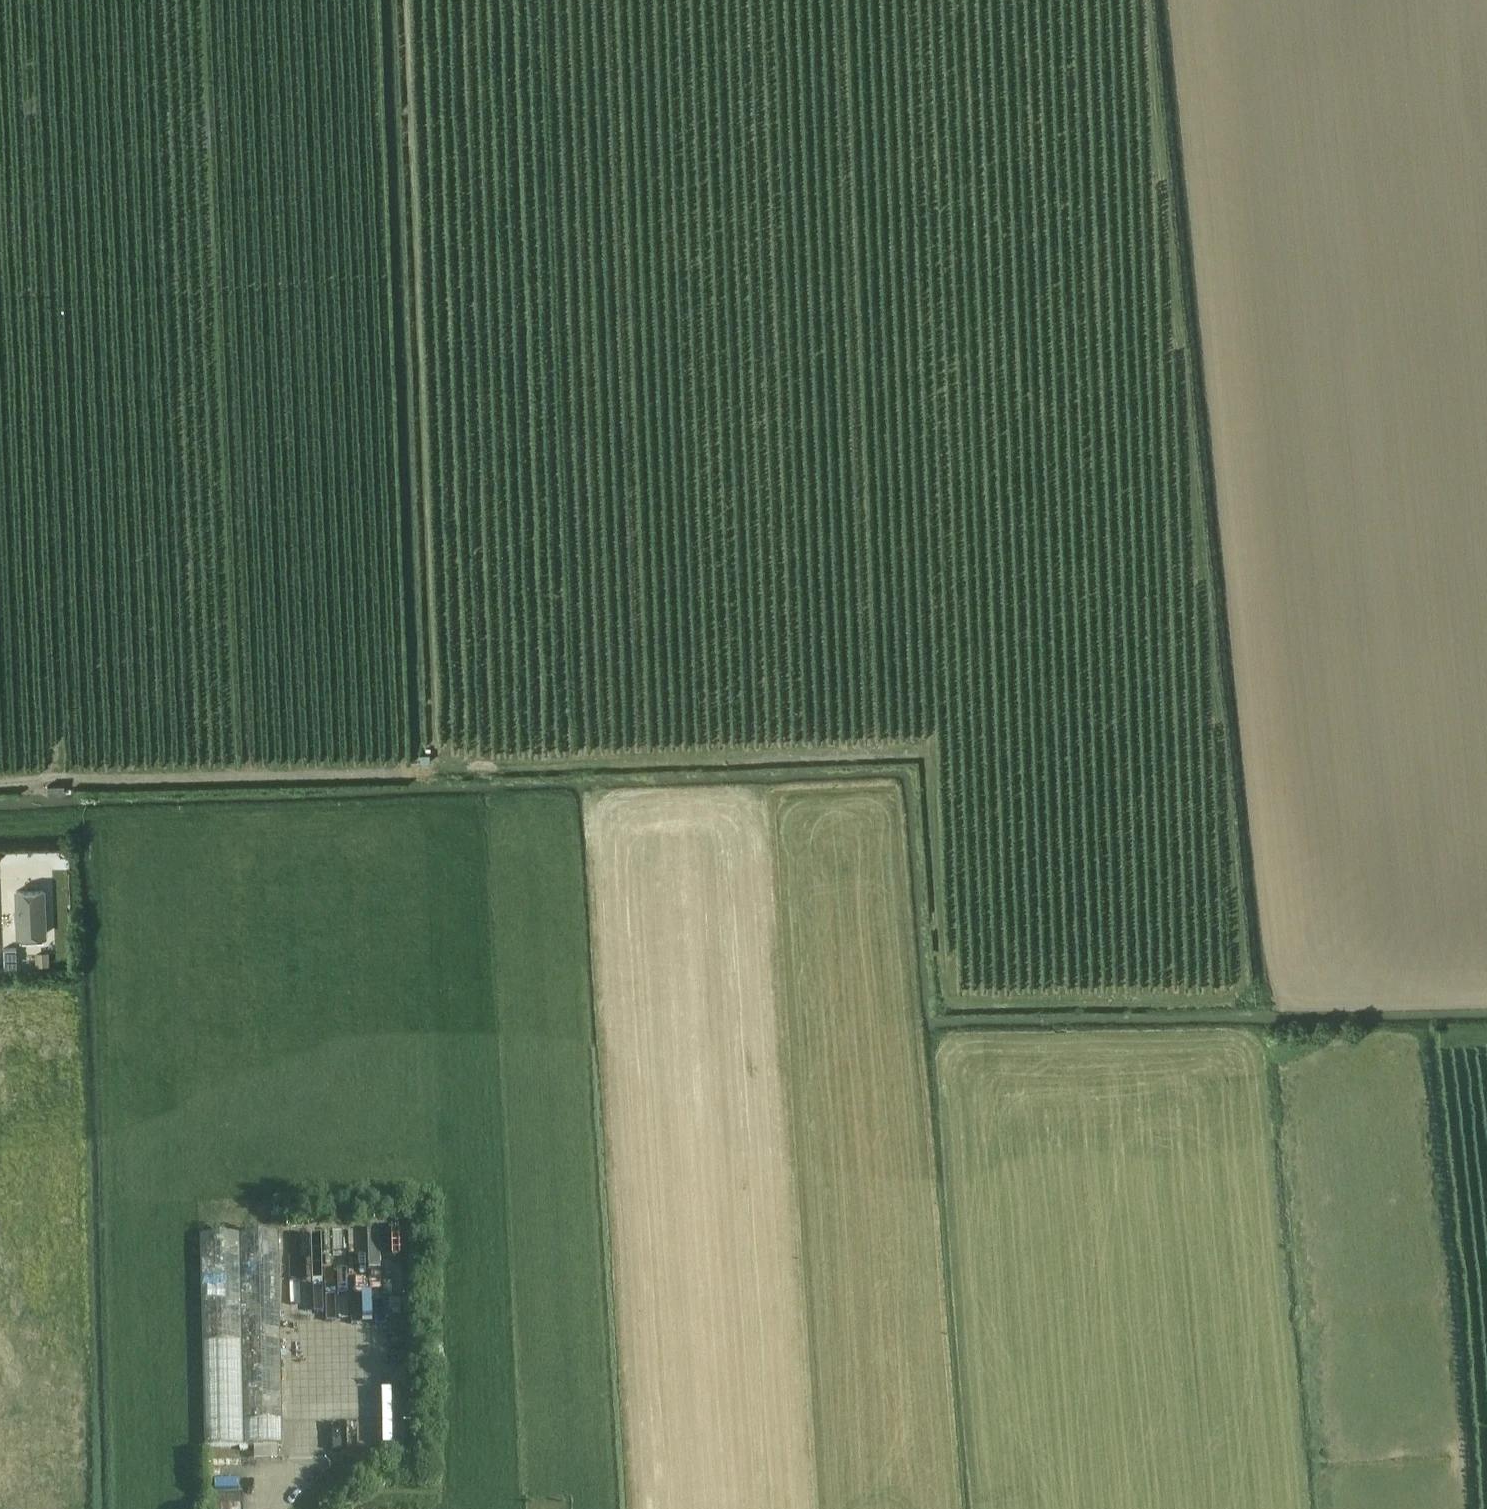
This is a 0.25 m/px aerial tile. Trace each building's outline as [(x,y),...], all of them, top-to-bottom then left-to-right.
[(43,892),(17,892),(18,944),(45,944),(43,892)] [(17,947),(4,948),(4,968),(17,967),(17,947)] [(398,1261),(399,1234),(372,1233),(371,1260),(398,1261)] [(205,1447),(282,1445),(277,1234),(200,1236),(205,1447)] [(243,1492),(214,1493),(214,1508),(243,1508),(243,1492)]
